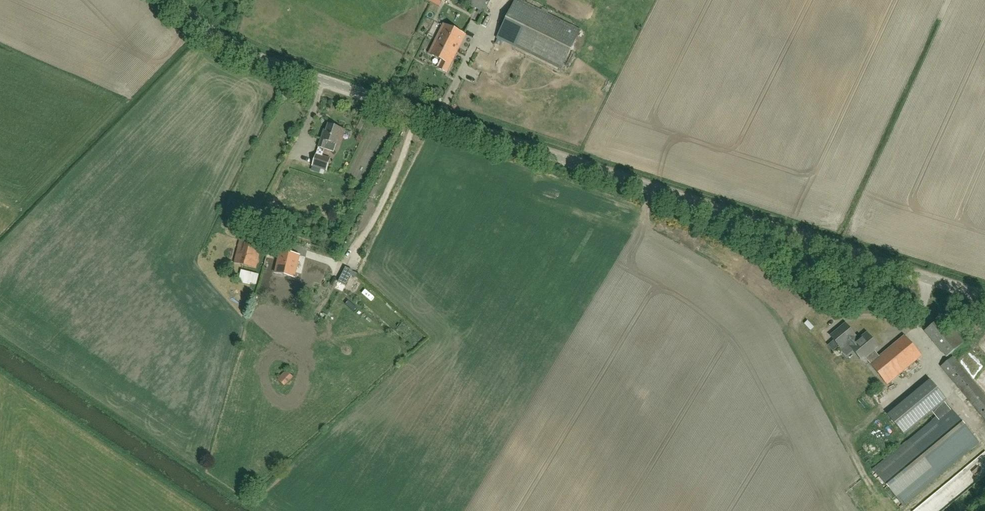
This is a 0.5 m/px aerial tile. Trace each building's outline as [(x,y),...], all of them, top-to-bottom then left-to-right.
[(485,12),(491,0),(460,0),(485,12)] [(561,70),(576,38),(580,31),(515,0),(512,7),(501,29),(497,38),(561,70)] [(450,44),(459,49),(466,35),(444,24),(436,39),(449,46),(450,44)] [(451,65),(459,49),(450,44),(449,46),(436,39),(429,54),(451,65)] [(324,130),(319,147),(334,152),(336,145),(339,146),(344,130),(328,125),(326,131),(324,130)] [(240,239),(234,263),(255,268),(261,245),(240,239)] [(279,247),(274,268),(291,272),(296,251),(279,247)] [(353,271),(346,268),(338,282),(345,286),(353,271)] [(241,270),(239,281),(238,282),(250,284),(250,283),(257,284),(259,274),(241,270)] [(358,291),(362,280),(357,278),(353,290),(358,291)] [(307,286),(302,295),(306,297),(311,288),(307,286)] [(925,331),(947,357),(964,343),(941,317),(925,331)] [(850,347),(859,341),(855,336),(857,334),(847,323),(830,337),(833,340),(827,345),(832,351),(838,347),(840,348),(846,343),(850,347)] [(859,341),(850,347),(850,348),(861,361),(865,358),(870,365),(870,366),(887,386),(921,357),(904,337),(878,358),(873,352),(878,348),(867,334),(859,341)] [(955,355),(942,365),(984,420),(984,394),(955,355)] [(285,386),(294,377),(287,369),(277,378),(285,386)] [(904,435),(932,412),(937,418),(949,408),(944,402),(946,401),(930,382),(889,417),(904,435)] [(948,481),(959,494),(984,474),(984,455),(984,453),(948,481)]
